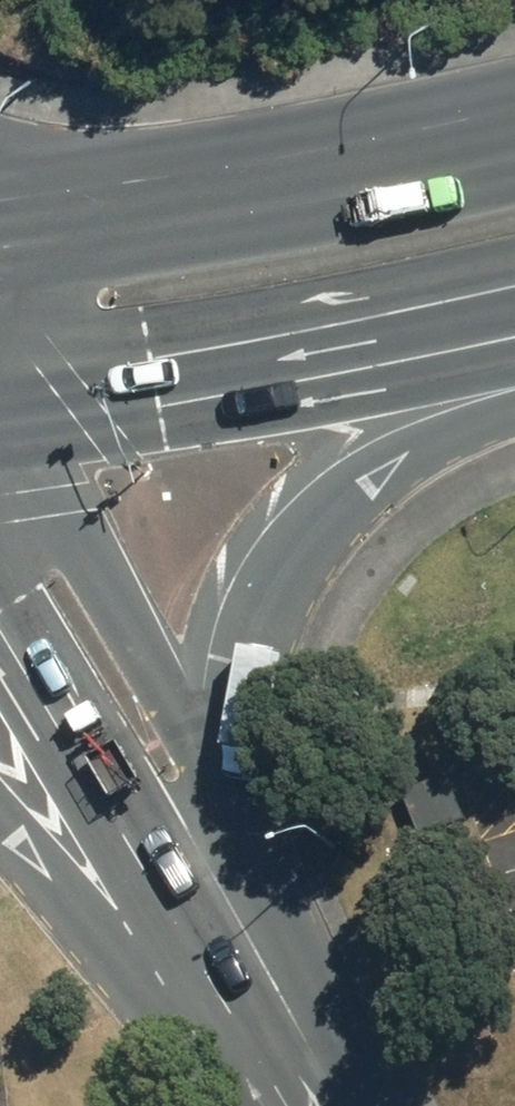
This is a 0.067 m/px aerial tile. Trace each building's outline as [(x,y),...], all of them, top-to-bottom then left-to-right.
[(444,771),(400,789),(419,838),(464,819),(444,771)]
